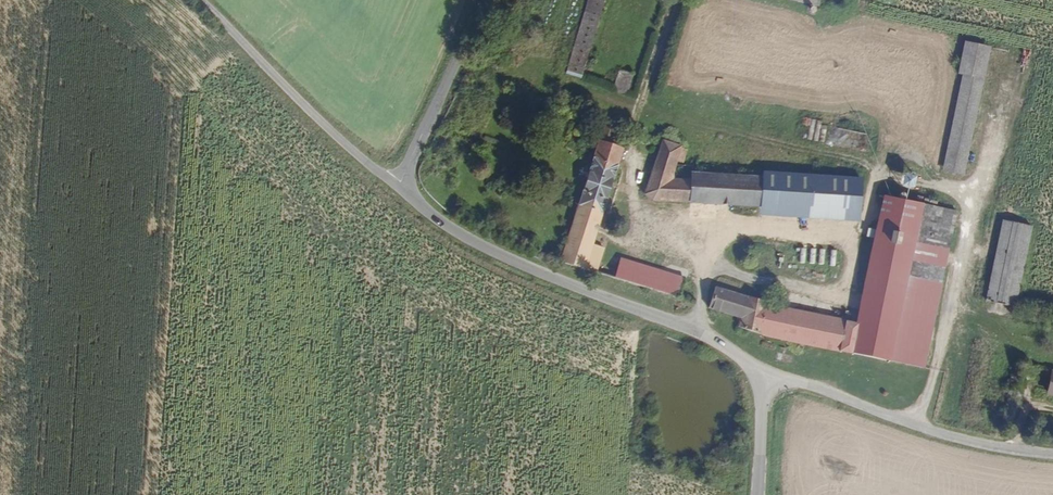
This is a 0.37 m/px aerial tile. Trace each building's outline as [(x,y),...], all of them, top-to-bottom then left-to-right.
[(573,78),(589,82),(615,0),(598,0),(573,78)] [(962,76),(942,171),(963,175),(984,73),(958,68),(956,75),(962,76)] [(629,70),(622,92),(636,97),(643,74),(629,70)] [(804,117),(803,125),(810,126),(808,139),(813,140),(817,119),(804,117)] [(596,248),(632,146),(619,141),(623,128),(610,124),(560,263),(598,275),(607,251),(596,248)] [(774,210),(777,182),(777,180),(706,175),(697,173),(679,170),(680,163),(681,159),(683,146),(683,145),(669,141),(660,195),(664,201),(774,210)] [(689,161),(691,147),(683,146),(681,159),(689,161)] [(697,173),(698,166),(680,163),(679,170),(697,173)] [(914,188),(918,189),(923,177),(910,172),(902,195),(910,198),(914,188)] [(870,206),(871,192),(859,189),(777,182),(774,210),(869,218),(870,215),(870,206)] [(922,369),(954,212),(883,195),(881,207),(879,216),(857,324),(851,355),(922,369)] [(879,216),(881,207),(870,206),(870,215),(879,216)] [(1004,220),(986,298),(1014,303),(1031,226),(1004,220)] [(685,285),(625,267),(620,282),(680,302),(685,285)] [(851,355),(857,324),(753,302),(718,292),(711,312),(739,320),(738,327),(755,334),(851,355)]
